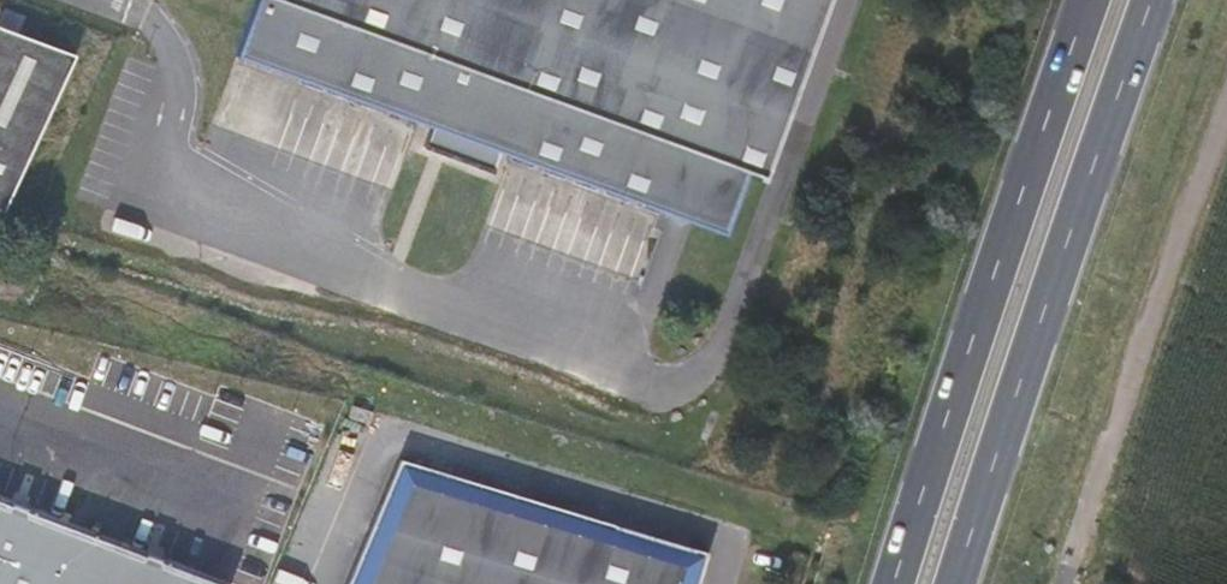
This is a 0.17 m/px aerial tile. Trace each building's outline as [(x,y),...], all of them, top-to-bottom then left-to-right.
[(234,56),(444,133),(439,146),(504,170),(510,156),(722,233),(745,170),(762,176),(827,0),(255,0),(234,56)] [(0,26),(0,210),(4,211),(77,55),(0,26)] [(372,410),(351,403),(347,415),(367,422),(372,410)] [(401,459),(348,583),(700,583),(710,552),(401,459)]
